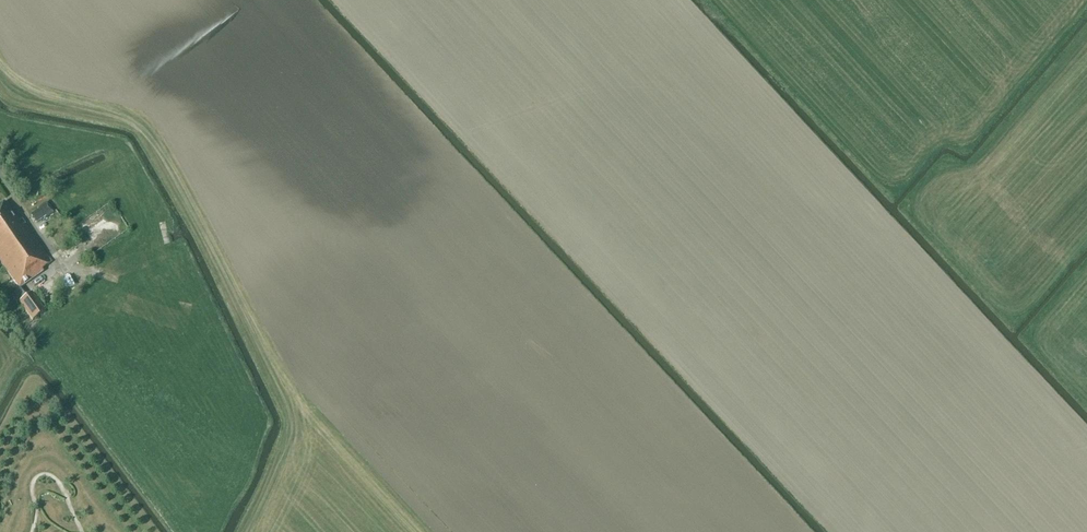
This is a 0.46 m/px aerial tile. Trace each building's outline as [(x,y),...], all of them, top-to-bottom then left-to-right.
[(4,202),(0,205),(0,263),(12,280),(7,284),(19,302),(18,303),(32,322),(45,312),(32,293),(26,298),(20,289),(42,273),(41,270),(51,263),(24,225),(21,227),(4,202)] [(44,218),(45,219),(54,213),(46,203),(38,209),(38,210),(30,216),(36,224),(44,218)]
